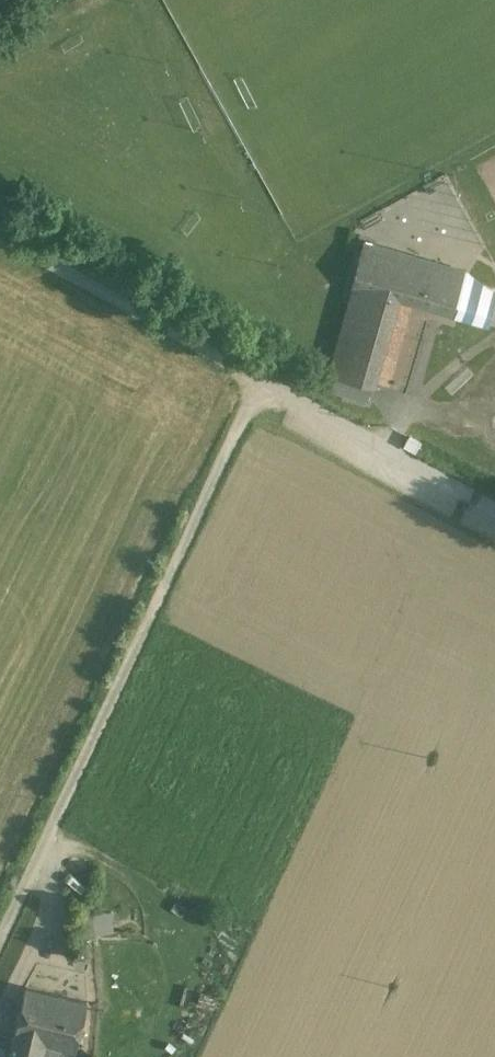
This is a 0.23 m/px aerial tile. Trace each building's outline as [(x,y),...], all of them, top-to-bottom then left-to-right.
[(366,268),(358,265),(352,287),(354,288),(329,375),(335,376),(331,391),(366,400),(370,386),(378,388),(379,386),(361,381),(378,319),(384,320),(390,298),(443,313),(453,278),(370,254),(366,268)] [(87,912),(89,932),(114,930),(112,910),(87,912)] [(22,990),(8,1056),(39,1056),(42,1045),(52,996),(22,990)] [(85,1003),(52,996),(42,1045),(75,1052),(85,1003)]
